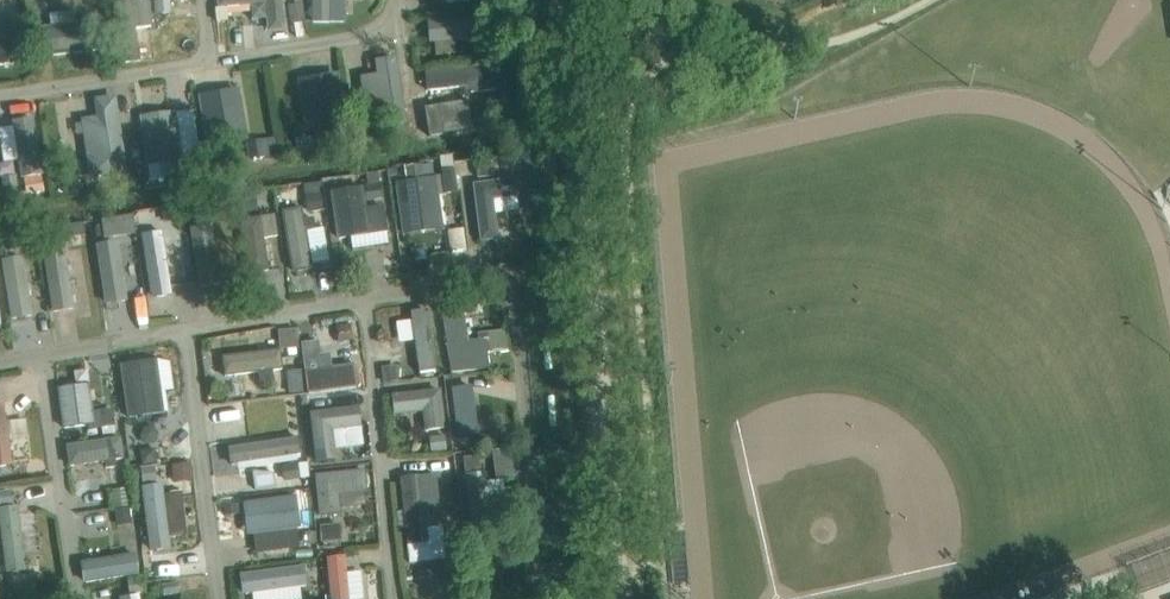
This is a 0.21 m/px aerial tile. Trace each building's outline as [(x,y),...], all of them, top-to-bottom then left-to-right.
[(25,14),(44,11),(43,0),(23,0),(25,14)] [(113,4),(121,64),(140,61),(135,29),(151,27),(148,0),(146,0),(113,4)] [(169,0),(155,1),(156,13),(170,12),(169,0)] [(285,30),(282,0),(218,0),(219,7),(266,3),(269,32),(285,30)] [(312,23),(331,23),(331,0),(312,0),(312,23)] [(302,4),(289,6),(291,19),(304,17),(302,4)] [(488,37),(486,17),(429,23),(431,42),(488,37)] [(41,27),(44,57),(97,51),(93,21),(41,27)] [(23,62),(19,23),(0,25),(0,64),(23,62)] [(387,120),(402,118),(401,116),(402,116),(394,59),(385,61),(377,62),(379,74),(367,76),(365,79),(372,121),(387,118),(387,120)] [(507,66),(425,74),(426,91),(466,87),(471,93),(496,91),(498,112),(511,111),(507,66)] [(302,96),(308,129),(327,126),(325,116),(344,113),(338,80),(319,83),(321,93),(302,96)] [(91,175),(125,170),(114,99),(98,102),(100,118),(103,139),(86,142),(88,151),(91,175)] [(201,102),(207,135),(225,132),(227,141),(246,138),(240,105),(222,109),(220,99),(201,102)] [(158,115),(141,117),(142,123),(146,148),(148,165),(181,160),(180,152),(178,133),(175,112),(158,115)] [(32,119),(13,122),(22,177),(41,174),(32,119)] [(436,121),(414,125),(417,143),(439,140),(436,121)] [(310,140),(297,143),(299,153),(312,151),(310,140)] [(263,143),(248,145),(250,159),(265,156),(263,143)] [(537,169),(536,152),(521,153),(523,170),(537,169)] [(409,184),(397,185),(402,218),(440,213),(435,180),(434,180),(432,165),(407,168),(409,184)] [(454,171),(443,172),(446,193),(456,192),(454,171)] [(15,175),(1,177),(5,202),(19,200),(15,175)] [(42,177),(27,179),(29,193),(44,191),(42,177)] [(77,178),(63,180),(64,191),(78,190),(77,178)] [(480,241),(498,238),(493,200),(517,197),(515,178),(473,184),(474,193),(480,241)] [(321,183),(305,185),(307,197),(309,211),(324,209),(322,195),(321,183)] [(381,200),(379,185),(364,187),(366,202),(381,200)] [(382,207),(364,210),(361,187),(332,192),(339,238),(352,237),(350,229),(385,224),(382,207)] [(251,191),(238,193),(241,212),(254,210),(251,191)] [(225,209),(223,195),(223,193),(209,195),(209,198),(210,211),(225,209)] [(176,206),(160,208),(163,225),(178,222),(176,206)] [(282,211),(293,270),(312,267),(305,230),(315,228),(313,219),(303,221),(301,208),(282,211)] [(277,236),(274,216),(241,221),(249,273),(268,270),(263,238),(277,236)] [(85,233),(83,223),(64,226),(66,236),(85,233)] [(200,286),(219,283),(211,227),(192,230),(200,286)] [(55,230),(44,231),(46,245),(56,243),(55,230)] [(142,235),(152,295),(171,293),(161,232),(142,235)] [(4,238),(3,251),(15,252),(16,239),(4,238)] [(98,246),(107,303),(126,300),(117,243),(98,246)] [(45,251),(54,311),(73,308),(64,248),(45,251)] [(3,262),(13,318),(32,315),(22,258),(3,262)] [(468,341),(462,307),(454,308),(442,311),(449,349),(447,349),(451,373),(490,368),(488,353),(490,352),(488,339),(468,341)] [(416,314),(411,315),(420,373),(424,372),(442,370),(432,311),(416,314)] [(349,325),(337,327),(340,342),(352,340),(349,325)] [(302,327),(283,328),(284,348),(303,347),(302,327)] [(223,357),(225,376),(259,372),(261,387),(274,385),(272,371),(282,369),(280,350),(223,357)] [(129,417),(163,413),(155,360),(121,365),(129,417)] [(399,381),(397,365),(381,367),(383,383),(399,381)] [(308,394),(356,387),(353,366),(305,372),(306,380),(307,384),(308,394)] [(59,389),(64,428),(93,424),(88,385),(59,389)] [(470,387),(452,390),(458,439),(477,437),(470,387)] [(444,428),(439,391),(394,396),(397,414),(424,410),(426,430),(444,428)] [(0,402),(0,464),(12,462),(4,402),(0,402)] [(356,408),(311,413),(316,450),(317,461),(335,459),(333,448),(331,429),(358,426),(356,408)] [(303,451),(300,434),(230,448),(233,465),(303,451)] [(445,436),(433,437),(435,451),(446,450),(445,436)] [(121,438),(65,445),(68,467),(105,462),(106,469),(116,467),(115,460),(124,459),(121,438)] [(154,449),(141,451),(143,464),(156,462),(154,449)] [(478,456),(464,458),(465,472),(480,470),(478,456)] [(191,463),(173,466),(174,478),(192,475),(191,463)] [(298,463),(281,466),(283,481),(301,478),(298,463)] [(152,467),(141,469),(142,482),(154,481),(152,467)] [(364,471),(316,476),(320,515),(340,513),(338,494),(366,491),(364,471)] [(473,532),(492,530),(486,473),(466,475),(467,486),(473,532)] [(441,526),(436,475),(401,479),(409,546),(427,544),(425,528),(441,526)] [(151,548),(170,545),(162,485),(143,487),(151,548)] [(0,492),(0,506),(10,504),(9,491),(0,492)] [(296,497),(246,504),(250,534),(282,530),(285,550),(299,548),(296,528),(300,528),(298,518),(296,497)] [(6,570),(25,568),(18,507),(0,509),(0,523),(6,570)] [(340,534),(322,536),(324,549),(341,547),(340,534)] [(86,582),(138,573),(135,554),(107,559),(83,563),(84,570),(84,572),(86,582)] [(328,558),(332,598),(350,598),(346,556),(328,558)] [(303,566),(243,575),(245,594),(306,586),(303,566)] [(143,579),(132,581),(133,594),(145,592),(143,579)] [(174,583),(161,585),(163,595),(175,594),(174,583)]
